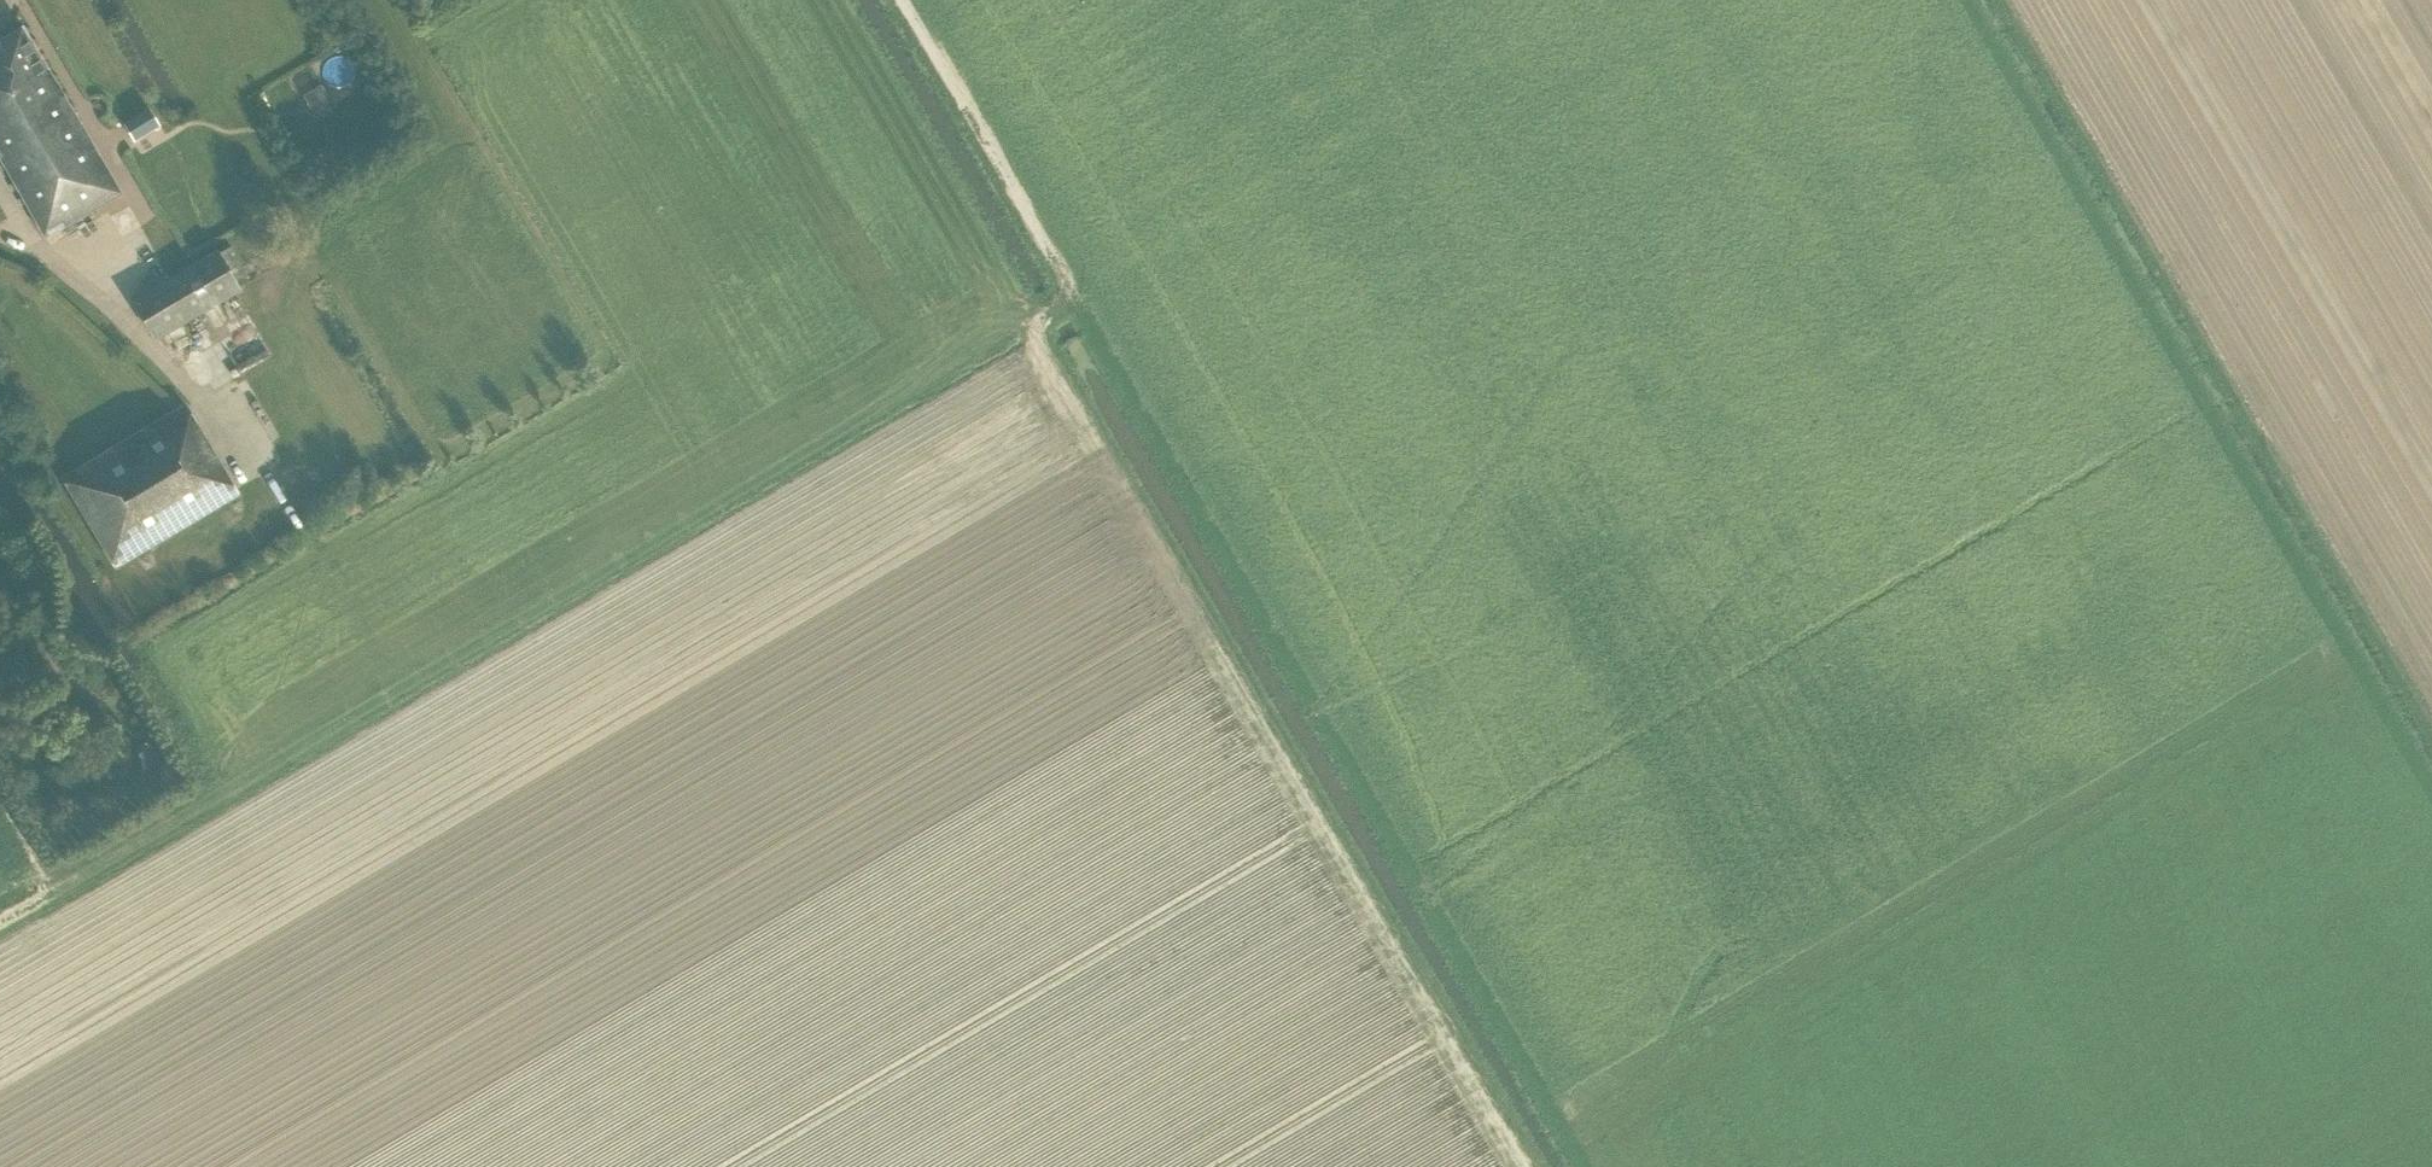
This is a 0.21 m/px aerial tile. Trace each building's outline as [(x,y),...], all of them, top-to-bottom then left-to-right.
[(123,194),(26,26),(0,42),(0,153),(48,236),(123,194)] [(307,94),(317,111),(333,101),(324,85),(307,94)] [(135,141),(161,126),(151,108),(125,122),(135,141)] [(243,290),(232,271),(244,263),(234,246),(221,253),(218,249),(132,300),(157,340),(243,290)] [(242,493),(187,403),(61,477),(117,568),(242,493)] [(273,461),(260,465),(265,482),(278,479),(273,461)]
